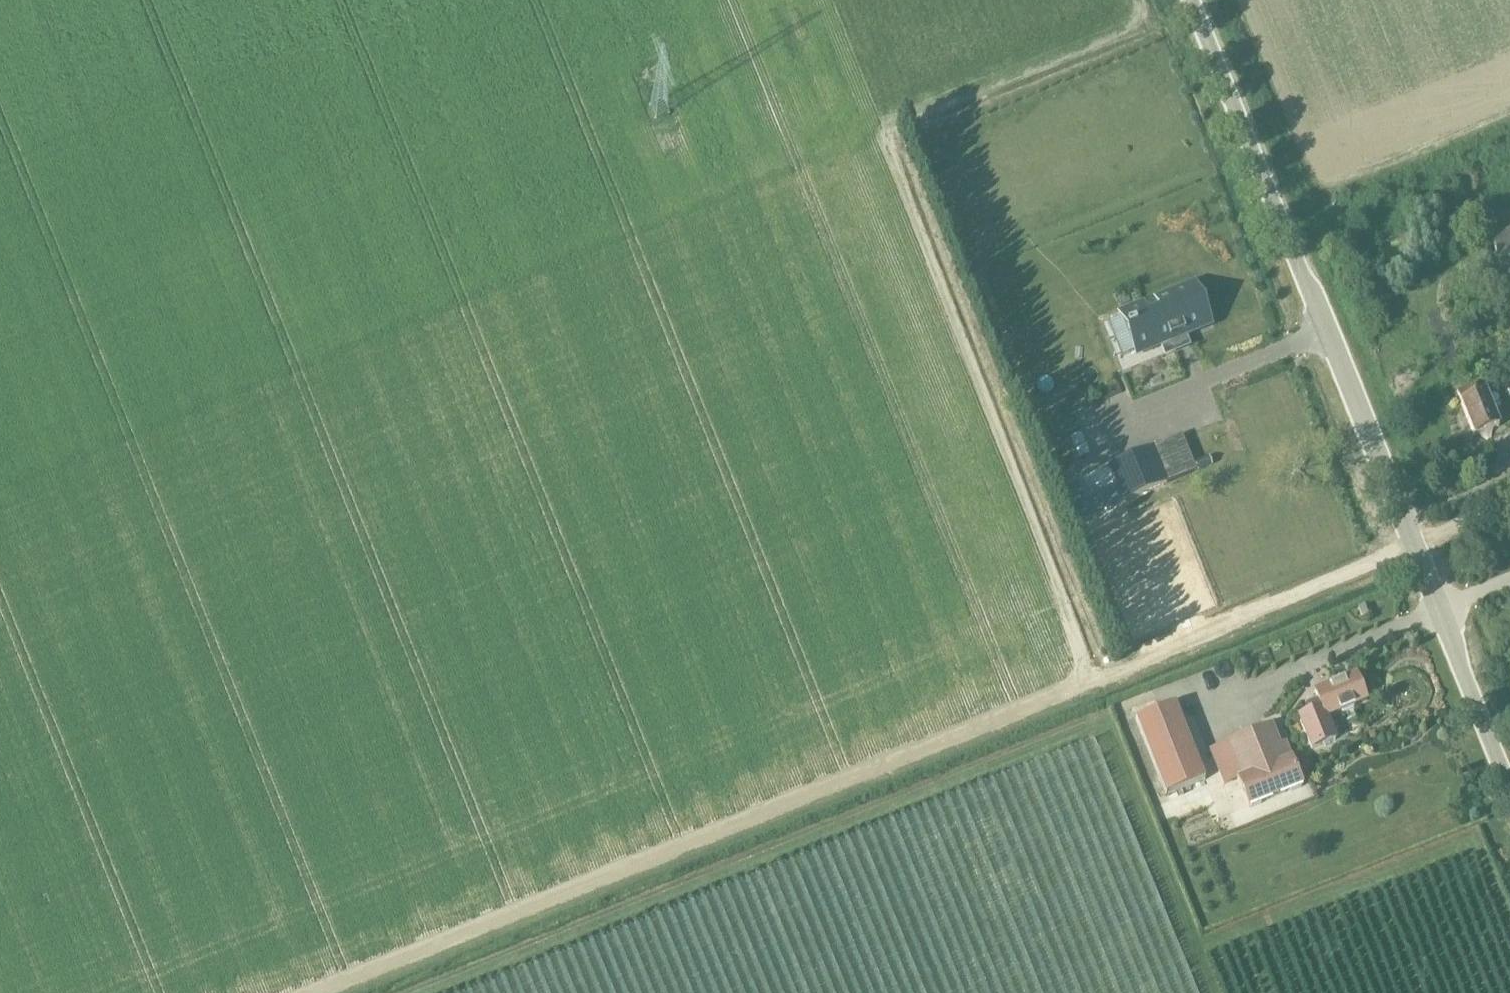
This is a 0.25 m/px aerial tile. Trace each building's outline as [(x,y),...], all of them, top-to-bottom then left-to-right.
[(1509,254),(1509,210),(1483,221),(1499,259),(1509,254)] [(1187,297),(1125,322),(1131,337),(1130,338),(1132,342),(1133,342),(1140,361),(1203,336),(1187,297)] [(1474,436),(1498,427),(1485,393),(1478,395),(1474,384),(1456,391),(1461,402),(1460,403),(1474,436)] [(1122,501),(1166,484),(1151,448),(1108,466),(1122,501)] [(1179,510),(1102,534),(1114,574),(1150,563),(1170,628),(1212,615),(1179,510)] [(1123,600),(1133,642),(1170,633),(1160,590),(1136,595),(1136,597),(1123,600)] [(1362,618),(1368,615),(1364,606),(1358,609),(1362,618)] [(1319,703),(1297,712),(1310,744),(1333,735),(1326,717),(1366,701),(1356,675),(1314,691),(1319,703)] [(1174,705),(1135,721),(1165,797),(1205,781),(1174,705)] [(1271,724),(1228,742),(1209,750),(1224,784),(1237,779),(1249,807),(1303,785),(1285,742),(1280,744),(1271,724)]
